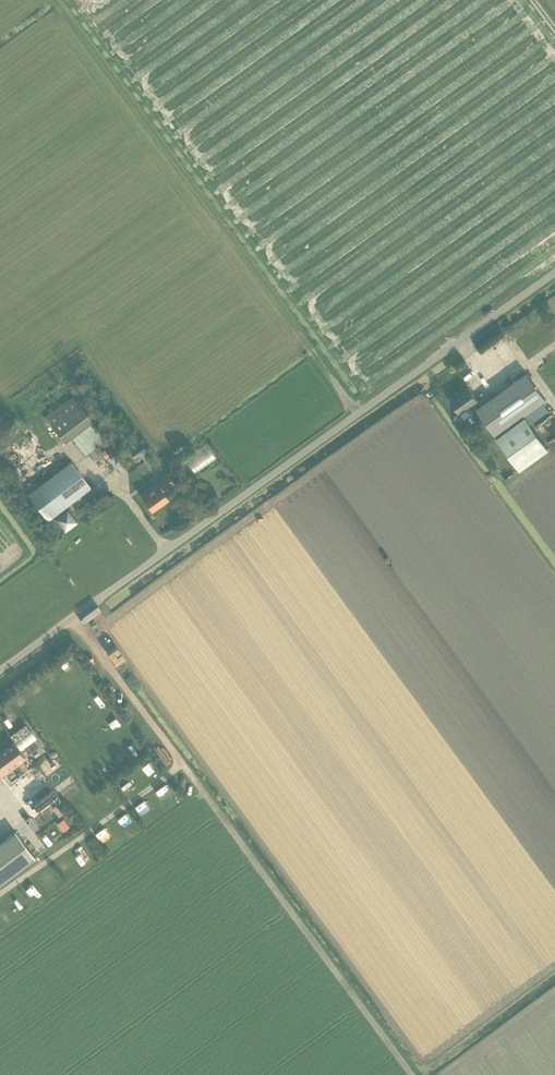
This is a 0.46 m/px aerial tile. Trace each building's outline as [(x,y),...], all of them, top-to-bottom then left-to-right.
[(546,399),(527,372),(477,408),(521,469),(549,448),(525,414),(546,399)] [(461,414),(479,401),(469,387),(450,400),(461,414)] [(45,416),(49,420),(65,443),(73,437),(86,455),(107,439),(74,395),(45,416)] [(146,448),(140,440),(128,448),(134,457),(146,448)] [(105,449),(101,452),(106,458),(110,455),(105,449)] [(115,469),(124,463),(116,452),(107,459),(115,469)] [(91,486),(71,460),(28,493),(47,519),(91,486)] [(162,478),(140,494),(152,511),(169,499),(164,491),(175,483),(167,472),(161,476),(162,478)] [(0,752),(0,771),(1,773),(24,757),(19,750),(20,748),(25,755),(41,744),(36,737),(35,738),(30,731),(31,730),(26,723),(10,734),(15,741),(0,752)] [(63,818),(57,822),(63,829),(68,825),(63,818)] [(0,842),(0,883),(35,857),(15,830),(0,842)]
